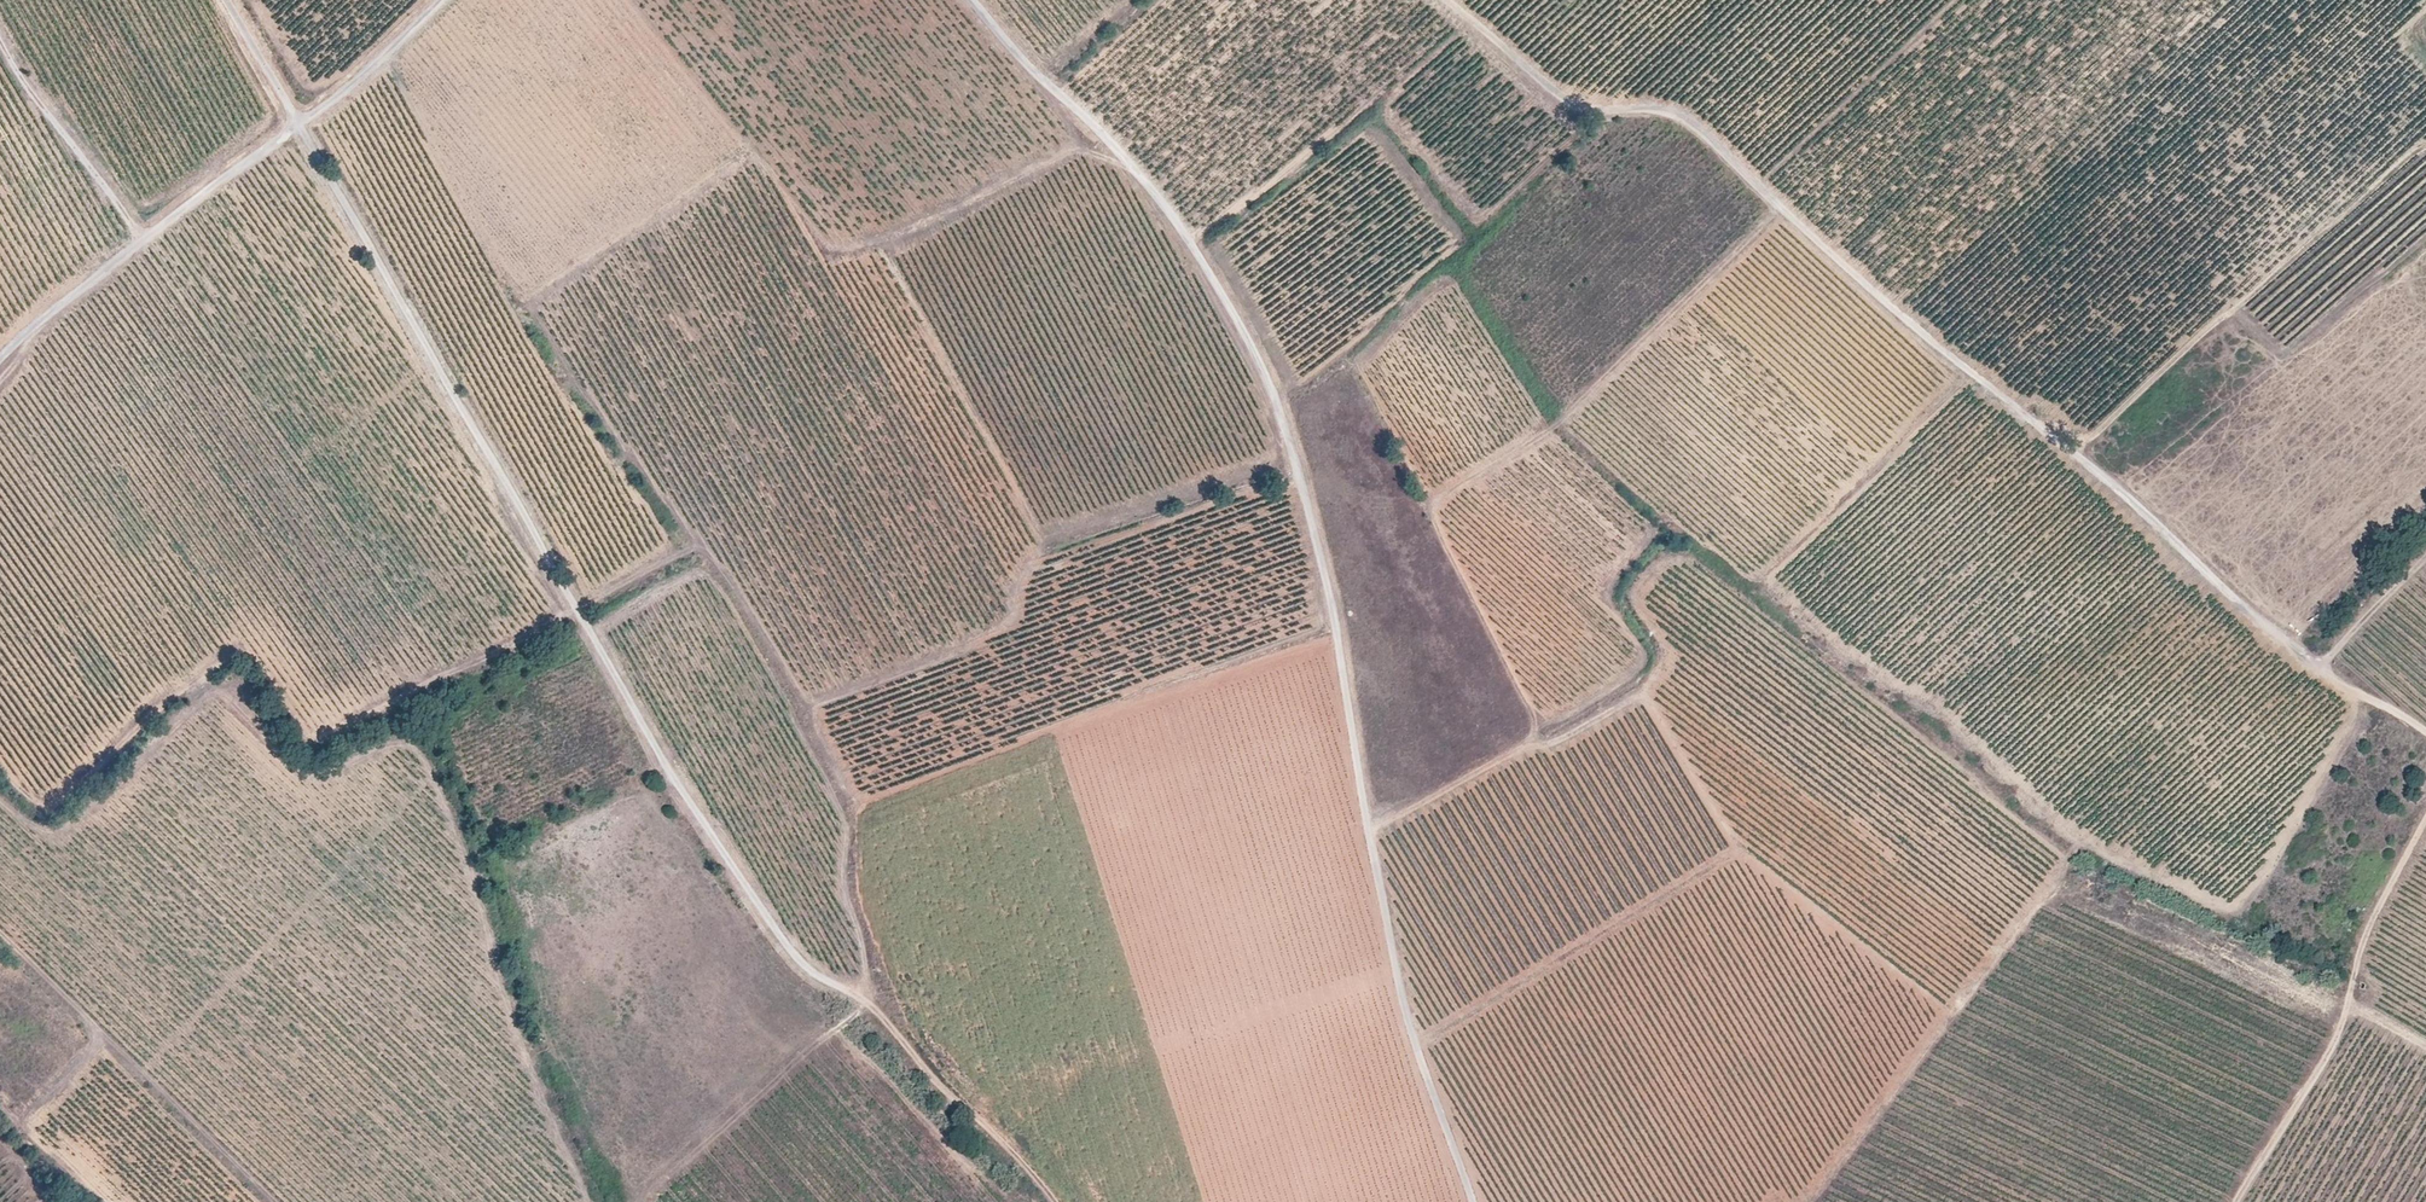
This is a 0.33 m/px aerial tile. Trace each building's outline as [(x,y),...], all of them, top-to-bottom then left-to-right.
[(1261,489),(1259,479),(1231,488),(1235,497),(1261,489)]
